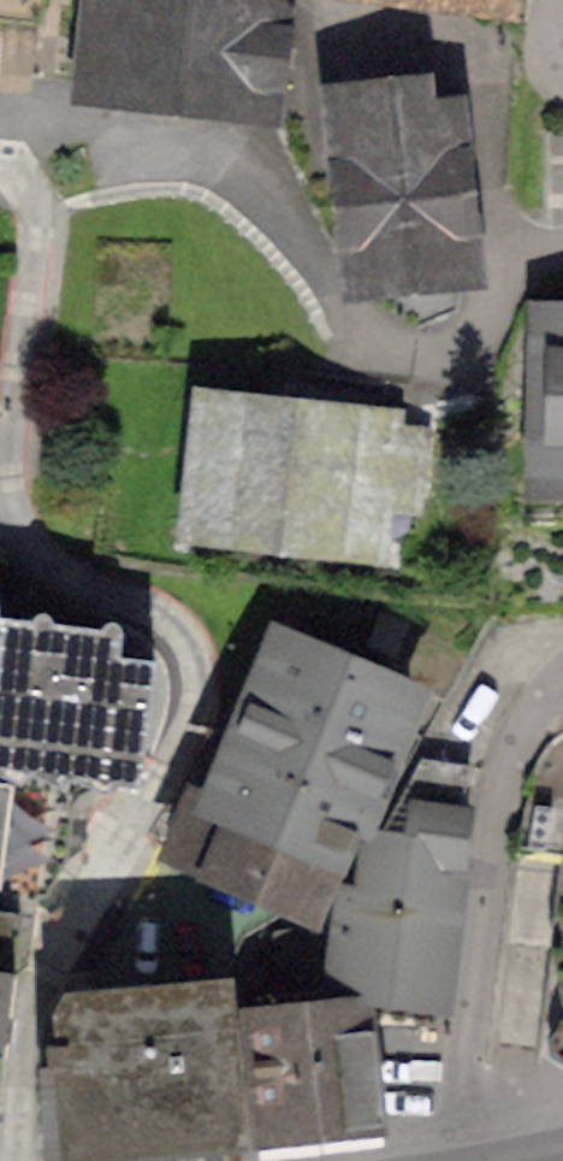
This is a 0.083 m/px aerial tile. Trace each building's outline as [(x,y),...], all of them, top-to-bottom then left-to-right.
[(270,88),(279,0),(97,0),(90,69),(270,88)] [(343,87),(362,263),(465,252),(447,107),(407,111),(404,81),(343,87)] [(372,525),(377,483),(414,487),(421,422),(382,419),(383,411),(373,409),(210,391),(199,505),(372,525)] [(15,961),(28,951),(38,881),(45,882),(67,846),(77,788),(90,778),(110,779),(120,771),(123,754),(142,756),(156,647),(0,629),(0,1078),(15,961)] [(346,812),(353,795),(364,800),(411,685),(279,631),(217,783),(198,775),(175,833),(313,892),(338,833),(348,837),(357,817),(346,812)] [(269,983),(252,985),(251,1009),(363,998),(433,1006),(436,980),(439,980),(467,754),(411,747),(389,787),(399,792),(370,841),(368,851),(360,850),(345,881),(341,911),(275,917),(269,983)] [(553,935),(562,979),(562,861),(553,935)] [(216,1122),(237,1120),(219,943),(185,946),(176,965),(177,979),(70,988),(63,1002),(64,1015),(45,1016),(42,1034),(46,1135),(72,1133),(74,1158),(218,1146),(216,1122)] [(263,1120),(376,1109),(363,998),(251,1009),(263,1120)]
